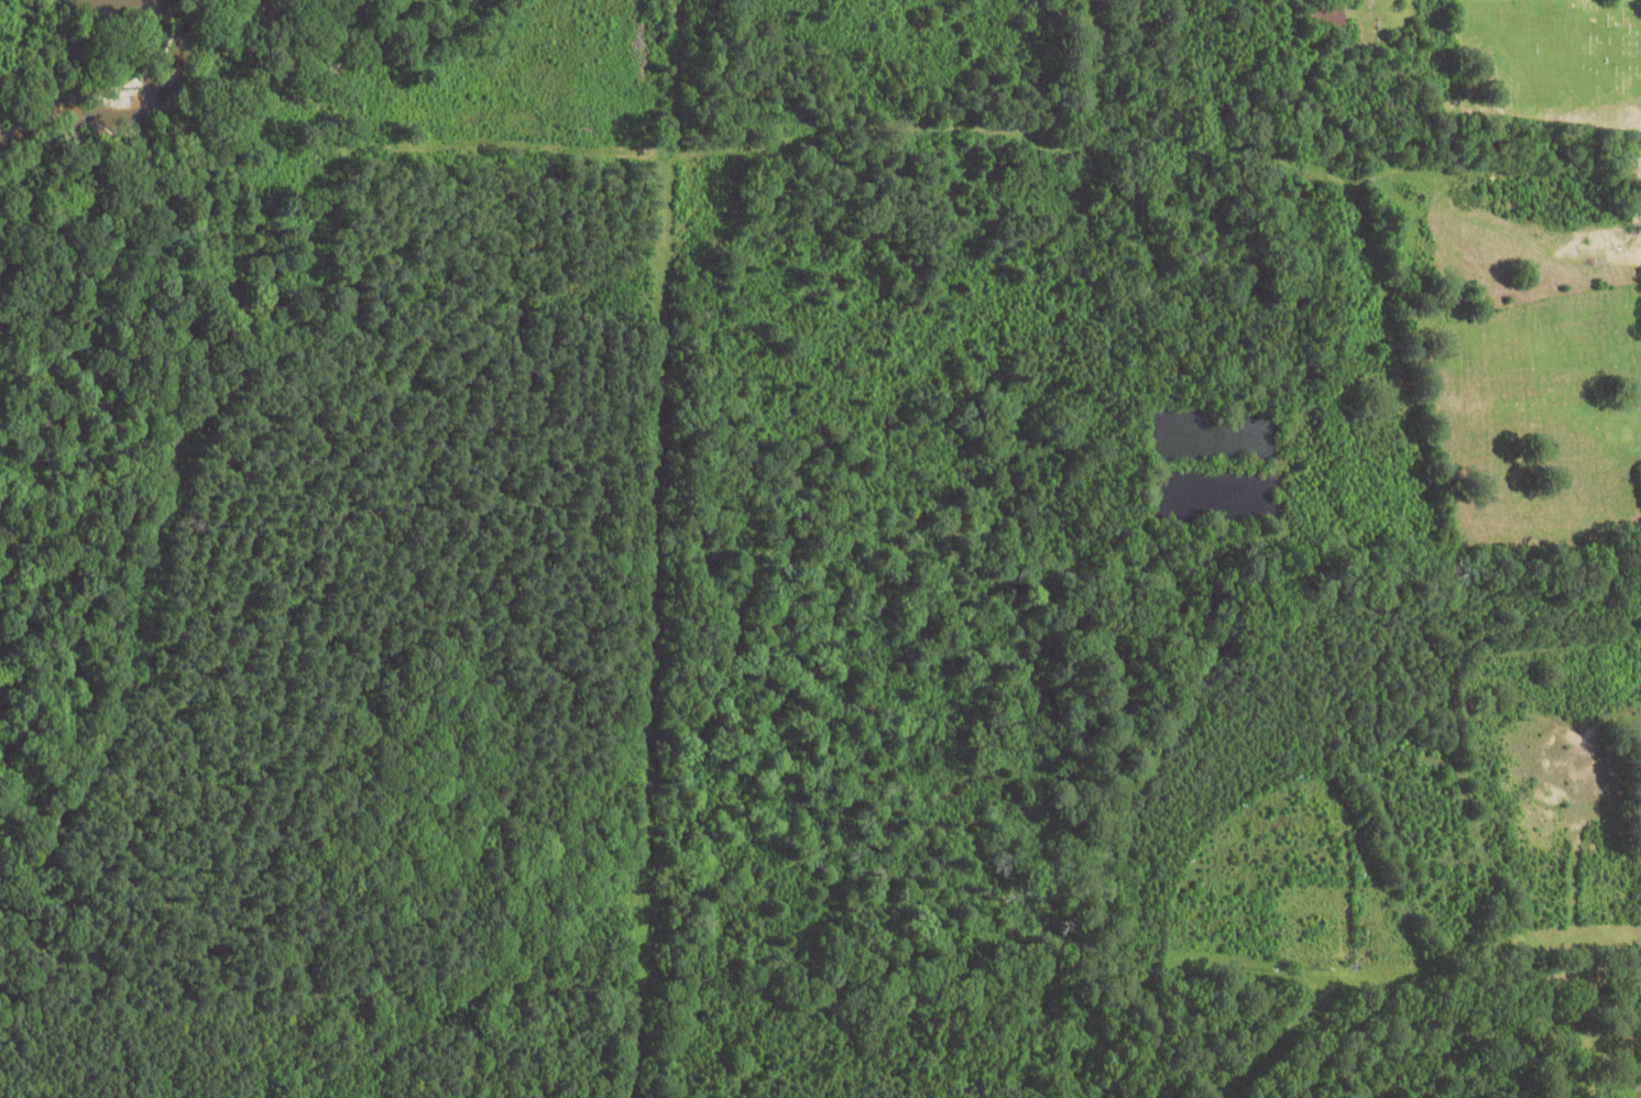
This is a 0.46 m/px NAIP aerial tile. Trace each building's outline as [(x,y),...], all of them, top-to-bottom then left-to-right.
[(1345,2),(1307,2),(1307,25),(1345,25),(1345,2)]
